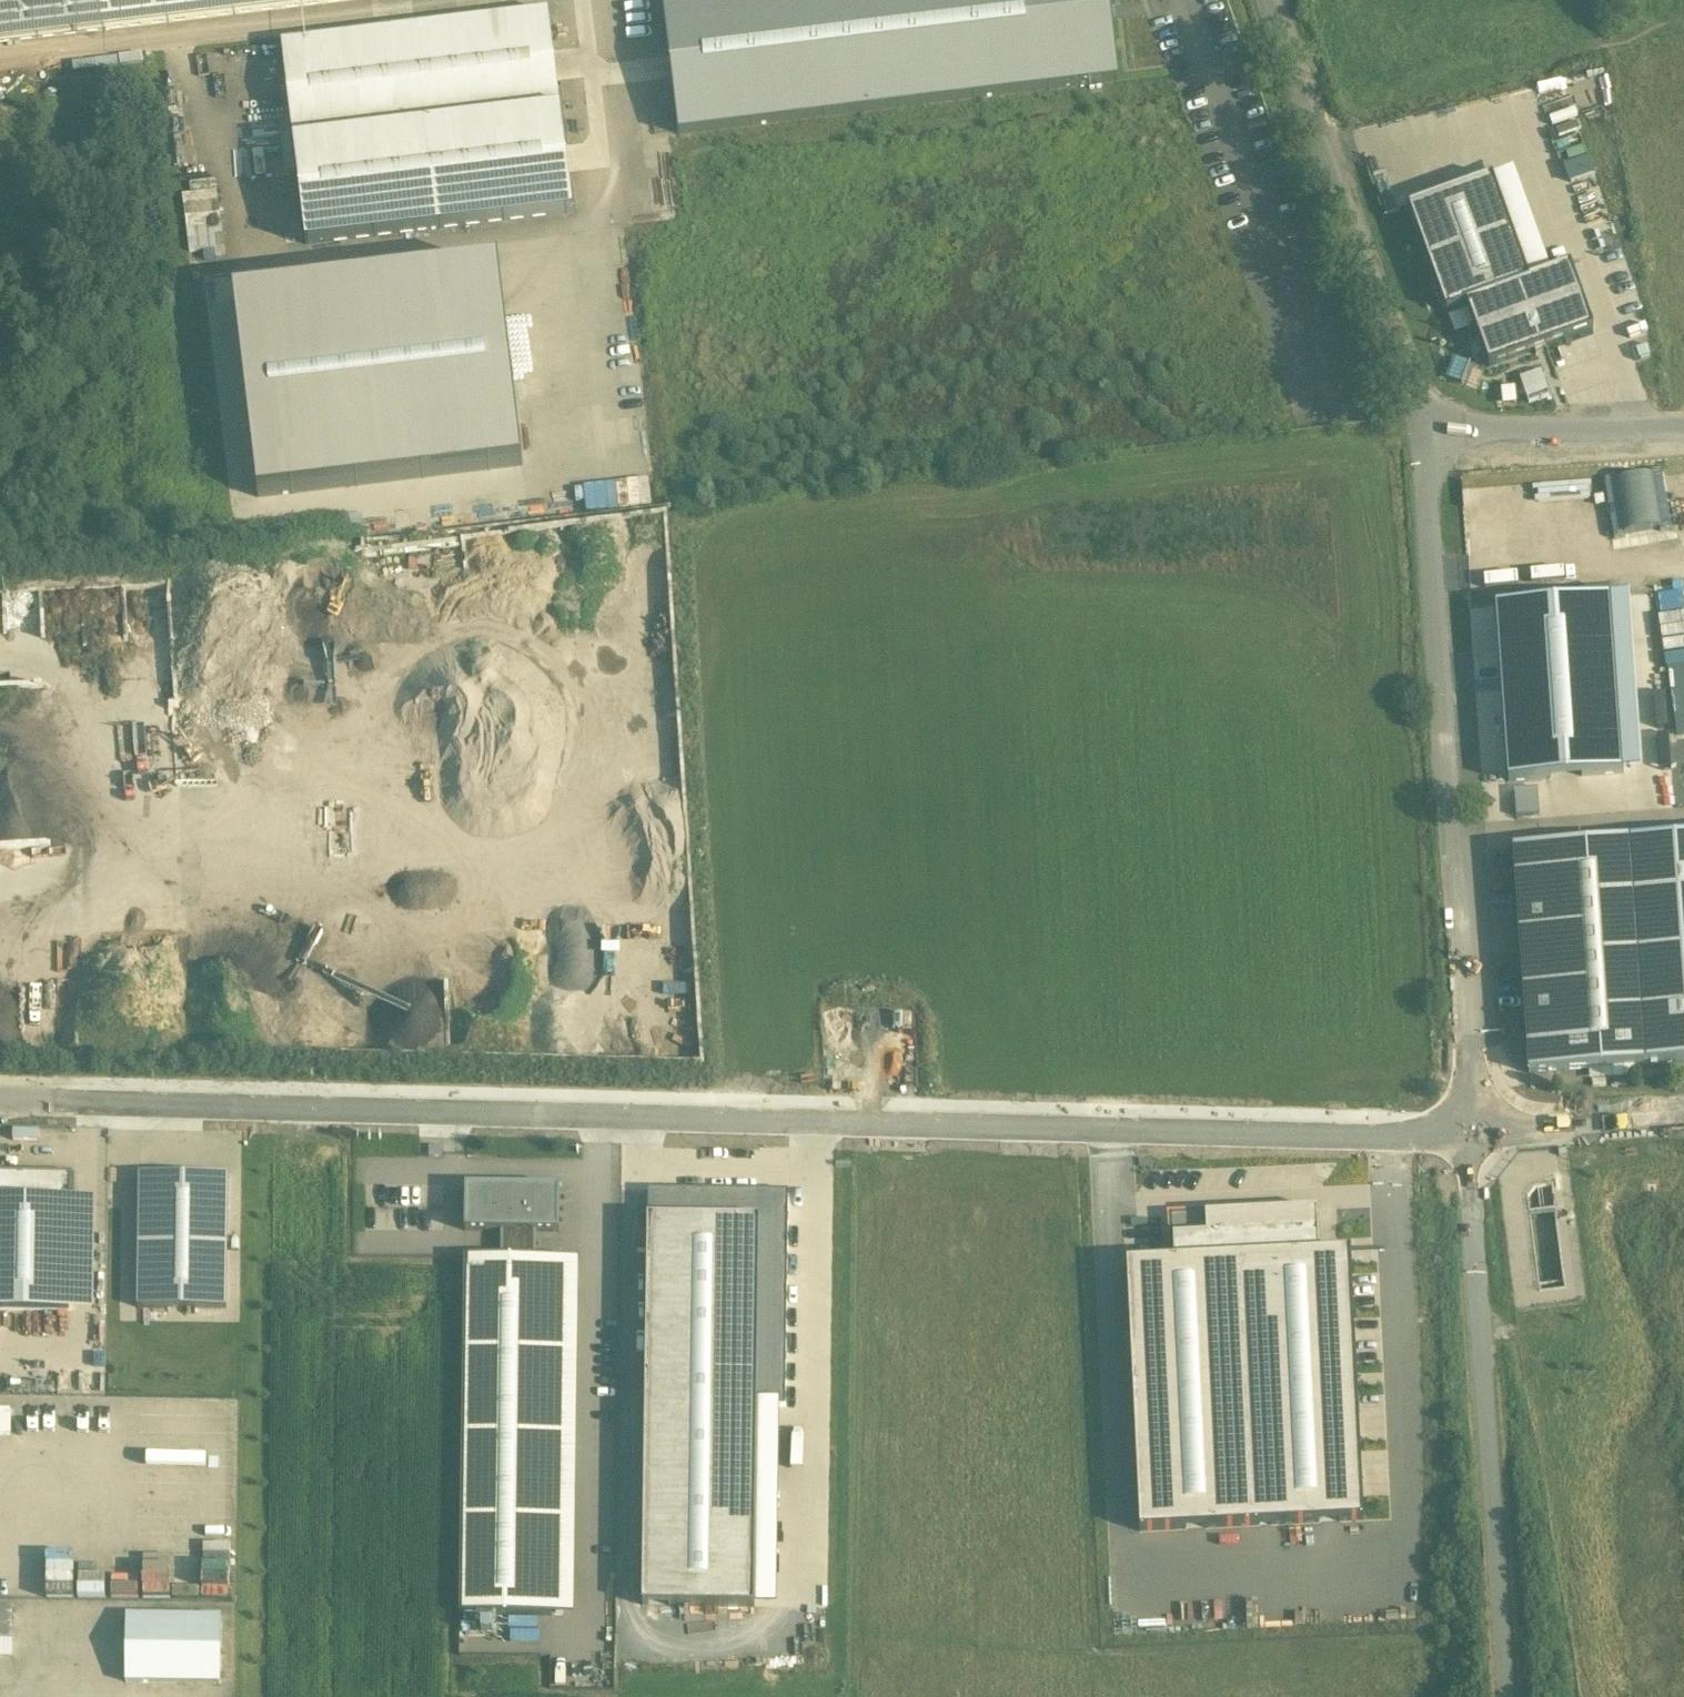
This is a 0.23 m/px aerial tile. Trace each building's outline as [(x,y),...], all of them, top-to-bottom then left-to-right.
[(102,30),(99,0),(0,0),(0,42),(102,30)] [(102,30),(349,0),(99,0),(102,30)] [(687,128),(1119,79),(1110,0),(672,0),(687,128)] [(540,14),(277,45),(300,240),(563,208),(540,14)] [(1527,281),(1549,274),(1514,172),(1492,179),(1527,281)] [(1549,274),(1527,281),(1492,179),(1409,207),(1446,312),(1467,305),(1488,364),(1592,328),(1570,267),(1549,274)] [(191,245),(221,246),(222,194),(192,193),(191,245)] [(498,266),(235,296),(259,498),(522,467),(498,266)] [(1498,612),(1509,779),(1619,772),(1608,604),(1498,612)] [(1564,810),(1619,806),(1617,774),(1562,777),(1564,810)] [(1502,814),(1529,813),(1528,790),(1501,792),(1502,814)] [(1630,841),(1646,1066),(1683,1063),(1683,838),(1630,841)] [(1630,841),(1513,850),(1529,1074),(1646,1066),(1630,841)] [(143,1309),(229,1309),(229,1175),(143,1175),(143,1309)] [(560,1189),(465,1187),(465,1232),(559,1233),(560,1189)] [(93,1309),(95,1197),(0,1195),(0,1308),(93,1309)] [(764,1593),(772,1203),(660,1200),(651,1591),(764,1593)] [(1172,1264),(1319,1257),(1317,1210),(1169,1216),(1172,1264)] [(129,1238),(130,1297),(143,1296),(142,1238),(129,1238)] [(1142,1525),(1365,1515),(1352,1255),(1319,1257),(1172,1264),(1129,1266),(1142,1525)] [(466,1256),(458,1610),(571,1612),(578,1259),(466,1256)] [(153,1552),(153,1581),(212,1581),(212,1553),(153,1552)] [(19,1611),(0,1611),(0,1654),(19,1654),(19,1611)] [(221,1617),(126,1616),(125,1683),(220,1684),(221,1617)]
